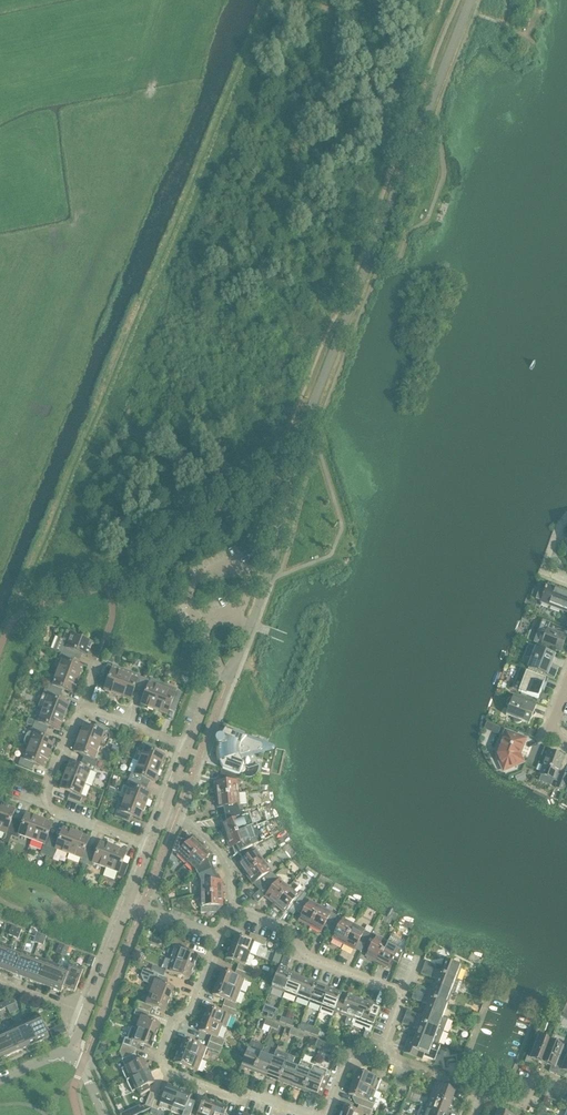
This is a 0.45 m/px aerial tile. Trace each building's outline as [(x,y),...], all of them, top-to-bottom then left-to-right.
[(547,585),(546,588),(545,588),(544,590),(545,591),(545,592),(539,590),(535,599),(541,601),(541,603),(566,613),(566,593),(547,585)] [(557,633),(559,627),(542,620),(533,642),(560,653),(566,637),(557,633)] [(77,653),(87,657),(92,644),(78,638),(79,636),(66,631),(63,640),(65,640),(60,653),(61,653),(75,658),(77,653)] [(551,663),(554,656),(528,646),(525,656),(532,659),(528,669),(553,678),(557,669),(553,667),(551,663)] [(83,668),(72,664),(75,658),(61,653),(59,659),(62,660),(57,673),(78,681),(83,668)] [(104,691),(117,696),(126,672),(107,665),(102,678),(108,680),(104,691)] [(543,686),(545,680),(519,670),(515,681),(522,683),(518,692),(538,699),(540,692),(543,694),(545,687),(543,686)] [(134,690),(139,693),(145,679),(126,672),(117,696),(130,701),(134,690)] [(73,694),(78,681),(57,673),(52,685),(49,684),(47,690),(60,695),(62,690),(73,694)] [(141,705),(154,710),(164,685),(163,683),(152,679),(151,680),(150,681),(145,679),(139,693),(140,693),(139,694),(141,695),(140,698),(141,700),(143,701),(141,705)] [(177,707),(182,693),(176,691),(177,690),(164,685),(154,710),(167,715),(171,705),(177,707)] [(69,705),(58,701),(60,695),(47,690),(45,689),(38,708),(43,710),(64,718),(69,705)] [(529,724),(536,706),(512,697),(512,699),(510,699),(509,700),(507,701),(507,702),(506,704),(506,705),(507,707),(508,708),(505,715),(512,718),(513,720),(513,721),(514,722),(516,723),(517,723),(519,723),(521,723),(522,722),(529,724)] [(59,731),(64,718),(43,710),(38,722),(35,721),(33,727),(46,732),(48,727),(59,731)] [(110,740),(109,736),(107,736),(110,729),(96,724),(94,730),(83,726),(78,739),(104,749),(108,746),(110,740)] [(500,727),(494,725),(491,732),(497,734),(500,727)] [(55,742),(44,738),(46,732),(33,727),(31,732),(29,732),(26,735),(24,741),(24,745),(29,747),(50,755),(55,742)] [(262,749),(262,747),(261,745),(260,744),(240,736),(239,734),(238,733),(237,732),(235,731),(233,731),(231,731),(229,732),(225,730),(222,734),(221,738),(219,738),(218,738),(217,739),(216,740),(216,742),(216,743),(215,747),(215,751),(215,755),(216,759),(217,762),(219,762),(220,765),(222,768),(222,770),(223,770),(236,775),(239,776),(244,764),(242,761),(241,760),(239,757),(259,752),(261,751),(262,749)] [(502,740),(496,755),(503,771),(522,763),(519,756),(525,739),(504,731),(501,740),(502,740)] [(95,759),(99,747),(104,749),(78,739),(73,752),(84,756),(82,761),(95,767),(98,761),(95,759)] [(160,770),(165,757),(154,753),(156,747),(143,742),(140,748),(143,749),(139,762),(160,770)] [(45,768),(50,755),(29,747),(24,759),(21,758),(18,764),(32,770),(34,764),(45,768)] [(555,781),(564,757),(548,751),(539,775),(555,781)] [(160,770),(139,762),(132,760),(128,772),(131,773),(128,779),(142,784),(144,785),(145,783),(147,783),(149,782),(149,781),(155,783),(160,770)] [(93,773),(95,767),(82,761),(80,767),(69,763),(64,776),(91,786),(96,774),(93,773)] [(238,794),(236,775),(223,770),(223,783),(215,783),(216,796),(238,794)] [(566,777),(566,776),(561,773),(555,788),(562,790),(566,777)] [(81,796),(85,784),(91,787),(91,786),(64,776),(59,789),(70,793),(68,799),(81,804),(84,798),(81,796)] [(151,794),(140,790),(142,784),(128,779),(126,785),(129,786),(125,799),(146,807),(151,794)] [(239,806),(238,794),(216,796),(217,808),(223,807),(225,816),(239,812),(243,811),(242,805),(239,806)] [(141,820),(146,807),(125,799),(120,811),(117,810),(114,816),(128,822),(130,816),(141,820)] [(17,823),(11,821),(15,810),(3,805),(2,805),(0,811),(0,832),(5,834),(2,840),(3,842),(8,844),(11,836),(12,836),(17,823)] [(252,827),(248,815),(241,818),(239,812),(225,816),(227,824),(221,825),(225,837),(246,829),(252,827)] [(19,836),(31,840),(39,819),(26,814),(22,825),(17,823),(12,836),(18,839),(19,836)] [(46,856),(54,837),(48,835),(52,824),(39,819),(31,840),(44,845),(40,854),(46,856)] [(68,854),(76,833),(63,828),(59,839),(54,837),(46,856),(52,858),(56,850),(68,854)] [(253,846),(250,841),(246,829),(225,837),(229,849),(235,846),(239,854),(241,853),(241,852),(253,846)] [(91,851),(85,849),(89,838),(76,833),(68,854),(81,859),(80,862),(86,865),(91,851)] [(186,863),(201,847),(192,839),(188,843),(177,839),(172,853),(177,855),(186,863)] [(105,869),(113,848),(100,843),(96,853),(91,851),(86,865),(92,867),(93,864),(105,869)] [(263,861),(256,851),(253,846),(241,852),(241,853),(245,859),(238,864),(245,874),(263,861)] [(209,863),(210,862),(209,857),(210,855),(201,847),(186,863),(195,872),(197,877),(212,870),(209,863)] [(123,879),(128,865),(122,863),(126,853),(113,848),(105,869),(118,873),(117,876),(123,879)] [(275,875),(271,871),(263,861),(245,874),(252,884),(253,884),(259,890),(275,875)] [(222,894),(222,881),(219,881),(217,877),(215,876),(212,870),(197,877),(199,882),(200,894),(222,894)] [(274,905),(288,888),(279,880),(275,875),(259,890),(265,885),(270,890),(265,897),(274,905)] [(293,914),(303,898),(306,894),(301,891),(297,895),(288,888),(274,905),(284,913),(286,910),(293,914)] [(222,906),(222,894),(200,894),(200,913),(216,913),(216,910),(219,907),(219,906),(222,906)] [(309,927),(320,907),(303,898),(293,914),(294,914),(296,910),(302,913),(298,921),(309,927)] [(330,928),(337,916),(320,907),(309,927),(320,933),(324,925),(330,928)] [(343,945),(353,925),(337,916),(330,928),(336,931),(332,939),(343,945)] [(363,948),(370,934),(353,925),(343,945),(354,950),(355,948),(361,951),(360,953),(363,948)] [(13,937),(17,928),(12,926),(8,935),(13,937)] [(18,939),(21,930),(17,928),(13,937),(18,939)] [(38,944),(41,935),(36,933),(33,942),(38,944)] [(249,954),(254,943),(264,946),(266,940),(250,934),(248,940),(235,935),(231,947),(249,954)] [(376,962),(387,943),(370,934),(363,948),(365,949),(365,952),(367,953),(366,957),(376,962)] [(43,945),(46,937),(41,935),(38,944),(43,945)] [(391,961),(398,964),(403,951),(398,948),(401,943),(390,937),(387,943),(376,962),(387,968),(391,961)] [(193,968),(198,956),(185,951),(187,945),(174,940),(172,946),(175,948),(170,959),(193,968)] [(10,947),(0,944),(0,970),(1,970),(10,947)] [(61,955),(64,946),(59,944),(56,953),(61,955)] [(66,957),(69,948),(64,946),(61,955),(66,957)] [(13,975),(21,952),(10,947),(1,970),(13,975)] [(245,966),(249,954),(231,947),(226,959),(239,964),(236,970),(249,975),(252,969),(245,966)] [(25,980),(33,956),(21,952),(13,975),(25,980)] [(37,984),(45,961),(33,956),(25,980),(37,984)] [(92,967),(95,958),(90,956),(87,965),(92,967)] [(284,993),(291,974),(287,972),(289,968),(288,968),(291,960),(283,957),(271,988),(284,993)] [(189,980),(193,968),(170,959),(166,971),(152,966),(150,972),(163,977),(166,971),(189,980)] [(48,989),(57,965),(45,961),(37,984),(48,989)] [(456,980),(461,968),(444,961),(441,968),(439,967),(439,966),(425,961),(423,968),(456,980)] [(60,993),(71,965),(70,965),(68,970),(57,965),(48,989),(60,993)] [(74,993),(83,970),(71,965),(60,993),(61,993),(63,988),(74,993)] [(434,986),(452,993),(456,980),(423,968),(421,974),(434,979),(434,978),(437,979),(434,986)] [(167,984),(165,981),(166,979),(163,977),(150,972),(143,970),(141,976),(143,982),(149,984),(146,991),(150,993),(169,1000),(174,988),(166,985),(167,984)] [(240,992),(244,980),(247,981),(249,975),(236,970),(234,976),(221,971),(217,983),(240,992)] [(296,998),(303,979),(291,974),(284,993),(296,998)] [(309,1003),(316,983),(303,979),(296,998),(309,1003)] [(235,1004),(240,992),(217,983),(212,995),(225,1000),(223,1006),(236,1011),(238,1005),(235,1004)] [(321,1007),(328,988),(317,984),(316,983),(309,1003),(321,1007)] [(447,1005),(452,993),(434,986),(432,993),(429,992),(430,991),(416,986),(414,993),(447,1005)] [(334,1012),(339,999),(341,993),(328,988),(321,1007),(319,1012),(332,1016),(334,1012)] [(164,1012),(169,1000),(150,993),(146,1005),(139,1002),(136,1008),(149,1013),(152,1007),(164,1012)] [(442,1018),(442,1017),(447,1005),(414,993),(411,999),(425,1004),(425,1003),(427,1004),(425,1011),(442,1018)] [(350,1027),(360,1000),(347,995),(345,1001),(339,999),(334,1012),(347,1017),(344,1023),(345,1025),(350,1027)] [(6,1007),(15,1004),(13,999),(4,1003),(6,1007)] [(368,1039),(380,1008),(360,1000),(350,1027),(351,1027),(352,1024),(364,1029),(365,1031),(360,1045),(366,1047),(369,1039),(368,1039)] [(226,1028),(231,1016),(233,1017),(236,1011),(223,1006),(220,1012),(208,1007),(203,1019),(222,1027),(226,1028)] [(155,1036),(160,1024),(147,1019),(149,1013),(136,1008),(134,1015),(141,1017),(136,1029),(155,1036)] [(442,1017),(442,1018),(425,1011),(422,1018),(420,1017),(420,1016),(407,1011),(404,1017),(443,1032),(448,1020),(442,1017)] [(45,1029),(38,1016),(26,1021),(37,1044),(53,1036),(49,1027),(45,1029)] [(438,1045),(443,1032),(404,1017),(402,1024),(415,1029),(415,1028),(418,1029),(415,1036),(438,1045)] [(217,1038),(222,1027),(203,1019),(198,1031),(211,1036),(209,1042),(222,1047),(224,1041),(217,1038)] [(37,1044),(26,1021),(15,1026),(25,1049),(37,1044)] [(25,1049),(15,1026),(3,1031),(13,1054),(25,1049)] [(136,1049),(138,1043),(151,1048),(155,1036),(136,1029),(131,1027),(127,1039),(125,1038),(122,1044),(136,1049)] [(3,1031),(0,1033),(0,1056),(2,1059),(13,1054),(3,1031)] [(330,1042),(332,1036),(326,1033),(324,1039),(330,1042)] [(435,1052),(438,1045),(440,1046),(440,1045),(438,1045),(415,1036),(413,1043),(408,1041),(403,1053),(422,1061),(423,1057),(434,1061),(437,1053),(435,1052)] [(542,1063),(550,1041),(537,1036),(529,1058),(527,1057),(524,1062),(531,1065),(533,1060),(542,1063)] [(206,1048),(220,1053),(222,1047),(209,1042),(207,1048),(184,1039),(179,1051),(202,1060),(206,1048)] [(558,1061),(563,1046),(550,1041),(542,1063),(551,1067),(549,1072),(556,1075),(560,1062),(558,1061)] [(253,1072),(261,1053),(264,1047),(250,1042),(241,1067),(253,1072)] [(332,1054),(335,1047),(322,1042),(319,1049),(332,1054)] [(126,1081),(149,1071),(143,1059),(138,1062),(135,1055),(134,1055),(136,1049),(122,1044),(119,1053),(123,1060),(122,1060),(125,1068),(121,1070),(126,1081)] [(197,1072),(202,1060),(179,1051),(174,1063),(197,1072)] [(563,1062),(560,1062),(556,1075),(562,1077),(564,1072),(566,1073),(566,1052),(563,1062)] [(273,1058),(261,1053),(253,1072),(266,1077),(273,1058)] [(286,1063),(285,1062),(278,1082),(291,1086),(298,1067),(292,1065),(295,1058),(288,1055),(286,1063)] [(278,1082),(285,1062),(273,1058),(266,1077),(278,1082)] [(303,1091),(313,1066),(301,1061),(298,1067),(291,1086),(303,1091)] [(321,1098),(330,1072),(313,1066),(303,1091),(321,1098)] [(376,1092),(380,1080),(383,1081),(386,1075),(372,1070),(370,1076),(357,1071),(353,1083),(376,1092)] [(147,1086),(154,1083),(149,1071),(126,1081),(132,1093),(136,1091),(137,1092),(138,1093),(140,1095),(149,1091),(147,1086)] [(233,1086),(238,1074),(232,1072),(227,1084),(233,1086)] [(376,1099),(373,1098),(376,1092),(353,1083),(348,1095),(354,1097),(354,1098),(355,1101),(357,1102),(356,1105),(359,1106),(372,1111),(376,1099)] [(452,1099),(455,1091),(435,1084),(430,1096),(456,1106),(458,1101),(452,1099)] [(170,1113),(179,1090),(167,1085),(162,1098),(150,1093),(145,1106),(141,1108),(143,1112),(151,1109),(158,1111),(159,1108),(170,1113)] [(192,1109),(195,1104),(188,1101),(191,1094),(179,1090),(170,1113),(177,1114),(190,1114),(192,1109)] [(430,1096),(426,1109),(441,1114),(446,1114),(448,1109),(454,1112),(456,1106),(430,1096)] [(215,1103),(203,1099),(198,1111),(192,1109),(190,1114),(211,1114),(215,1103)] [(227,1108),(215,1103),(211,1114),(225,1114),(227,1108)] [(372,1111),(359,1106),(356,1112),(344,1107),(341,1114),(370,1114),(372,1111)]
